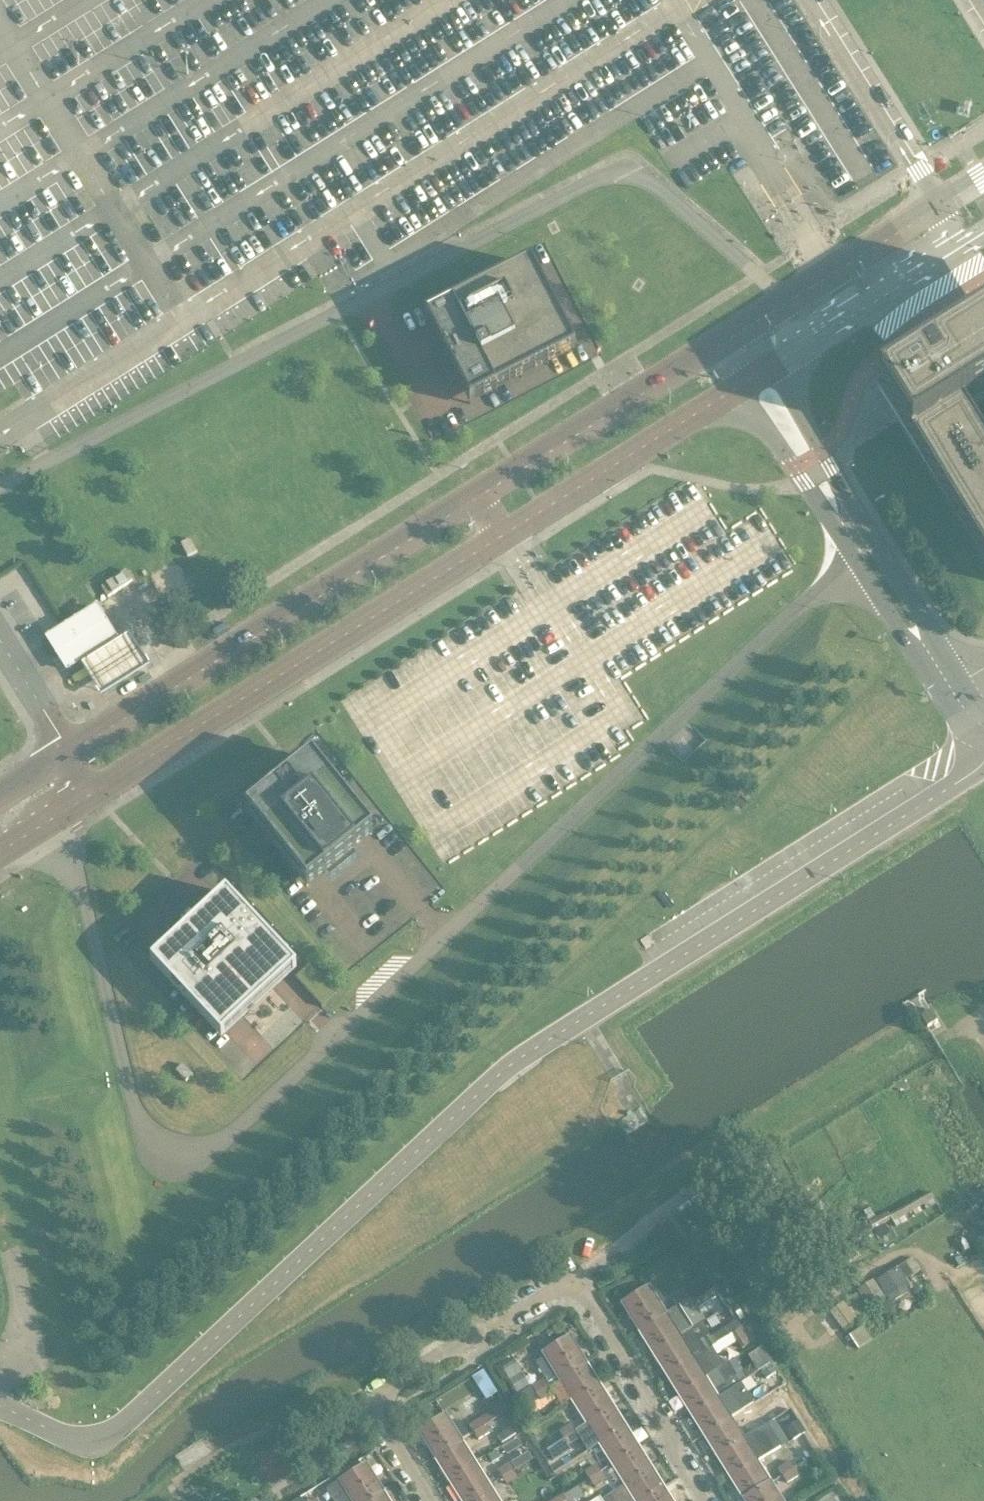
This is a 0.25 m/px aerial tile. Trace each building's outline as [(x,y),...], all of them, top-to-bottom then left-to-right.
[(577,350),(534,264),(426,317),(472,404),(577,350)] [(877,386),(900,422),(983,556),(983,317),(877,386)] [(197,552),(191,539),(180,544),(186,557),(197,552)] [(126,570),(106,583),(113,594),(133,581),(126,570)] [(106,583),(101,586),(108,597),(113,594),(106,583)] [(104,625),(94,609),(48,637),(58,653),(69,671),(115,642),(104,625)] [(130,640),(81,670),(101,703),(150,673),(130,640)] [(308,753),(242,806),(307,888),(325,874),(329,870),(330,871),(352,853),(351,852),(373,834),(308,753)] [(297,969),(226,893),(151,963),(221,1039),(297,969)] [(186,1082),(193,1075),(183,1064),(176,1071),(186,1082)] [(888,1213),(869,1223),(873,1230),(892,1220),(893,1223),(934,1200),(930,1193),(889,1216),(888,1213)] [(831,1250),(820,1257),(825,1266),(829,1263),(835,1272),(857,1258),(850,1246),(865,1236),(867,1241),(875,1236),(867,1224),(838,1241),(846,1252),(844,1253),(837,1241),(829,1246),(831,1250)] [(862,1242),(854,1248),(855,1250),(859,1257),(868,1251),(862,1242)] [(738,1262),(770,1314),(782,1306),(771,1288),(779,1283),(758,1249),(738,1262)] [(804,1267),(818,1290),(833,1281),(818,1258),(804,1267)] [(905,1263),(898,1268),(906,1280),(913,1275),(905,1263)] [(898,1268),(876,1281),(887,1298),(891,1305),(902,1298),(897,1291),(909,1284),(906,1280),(898,1268)] [(829,1313),(843,1331),(870,1312),(867,1306),(884,1296),(875,1280),(857,1291),(858,1293),(829,1313)] [(665,1315),(640,1330),(653,1352),(692,1328),(685,1317),(695,1311),(719,1295),(713,1285),(689,1300),(678,1307),(665,1315)] [(648,1288),(623,1303),(640,1330),(665,1315),(648,1288)] [(689,1300),(684,1293),(674,1300),(677,1306),(678,1307),(689,1300)] [(692,1328),(653,1352),(667,1373),(716,1343),(725,1337),(732,1333),(740,1328),(735,1321),(712,1336),(703,1321),(692,1328)] [(740,1328),(732,1333),(736,1340),(737,1341),(739,1344),(742,1349),(750,1344),(740,1328)] [(585,1364),(569,1338),(544,1353),(546,1357),(536,1363),(549,1384),(559,1377),(560,1379),(585,1364)] [(716,1343),(667,1373),(679,1393),(724,1366),(716,1353),(720,1350),(716,1343)] [(763,1348),(753,1354),(749,1357),(753,1364),(742,1371),(747,1379),(760,1370),(770,1364),(772,1363),(763,1348)] [(530,1386),(519,1368),(513,1358),(494,1369),(502,1382),(505,1381),(507,1383),(508,1383),(515,1395),(530,1386)] [(724,1366),(679,1393),(692,1413),(741,1383),(736,1375),(728,1363),(724,1366)] [(598,1385),(585,1364),(560,1379),(562,1382),(551,1388),(562,1407),(573,1400),(598,1385)] [(770,1364),(760,1370),(766,1379),(776,1373),(770,1364)] [(548,1387),(543,1379),(512,1398),(517,1406),(527,1400),(548,1387)] [(741,1383),(692,1413),(705,1435),(743,1411),(754,1405),(741,1383)] [(611,1406),(598,1385),(573,1400),(587,1421),(611,1406)] [(552,1394),(548,1387),(527,1400),(530,1406),(542,1403),(540,1401),(552,1394)] [(487,1415),(481,1418),(470,1425),(475,1433),(486,1426),(506,1413),(500,1402),(485,1411),(487,1415)] [(587,1421),(574,1429),(563,1436),(569,1445),(580,1438),(587,1450),(600,1442),(624,1427),(611,1406),(587,1421)] [(743,1411),(705,1435),(718,1456),(743,1440),(756,1432),(767,1425),(780,1418),(774,1409),(762,1416),(759,1412),(748,1419),(743,1411)] [(538,1422),(532,1411),(523,1416),(529,1427),(538,1422)] [(460,1420),(451,1426),(445,1416),(420,1431),(436,1457),(461,1442),(460,1441),(469,1436),(460,1420)] [(563,1436),(574,1429),(571,1424),(560,1431),(563,1436)] [(743,1440),(718,1456),(731,1477),(756,1461),(780,1446),(767,1425),(756,1432),(743,1440)] [(490,1433),(486,1426),(475,1433),(479,1439),(490,1433)] [(511,1427),(498,1436),(502,1443),(516,1434),(511,1427)] [(638,1448),(624,1427),(600,1442),(613,1463),(638,1448)] [(519,1438),(503,1448),(508,1456),(525,1446),(519,1438)] [(474,1463),(461,1442),(436,1457),(449,1478),(474,1463)] [(651,1469),(638,1448),(613,1463),(626,1485),(651,1469)] [(498,1449),(487,1455),(491,1462),(502,1456),(498,1449)] [(516,1469),(532,1459),(527,1451),(511,1462),(516,1469)] [(794,1468),(789,1460),(778,1467),(783,1475),(794,1468)] [(769,1483),(756,1461),(731,1477),(745,1498),(769,1483)] [(487,1484),(474,1463),(449,1478),(462,1499),(487,1484)] [(502,1475),(512,1468),(509,1463),(498,1469),(502,1475)] [(327,1489),(335,1500),(367,1500),(382,1492),(366,1465),(341,1481),(327,1489)] [(590,1479),(600,1471),(596,1465),(585,1471),(590,1479)] [(512,1468),(502,1475),(507,1484),(518,1477),(512,1468)] [(798,1475),(794,1468),(783,1475),(787,1482),(798,1475)] [(626,1485),(602,1500),(647,1500),(664,1490),(651,1469),(626,1485)] [(605,1479),(600,1471),(590,1479),(595,1486),(605,1479)] [(769,1483),(745,1498),(746,1500),(781,1500),(769,1483)] [(487,1484),(462,1499),(463,1500),(498,1500),(487,1484)] [(664,1490),(647,1500),(671,1500),(664,1490)] [(382,1492),(367,1500),(388,1500),(382,1492)]
